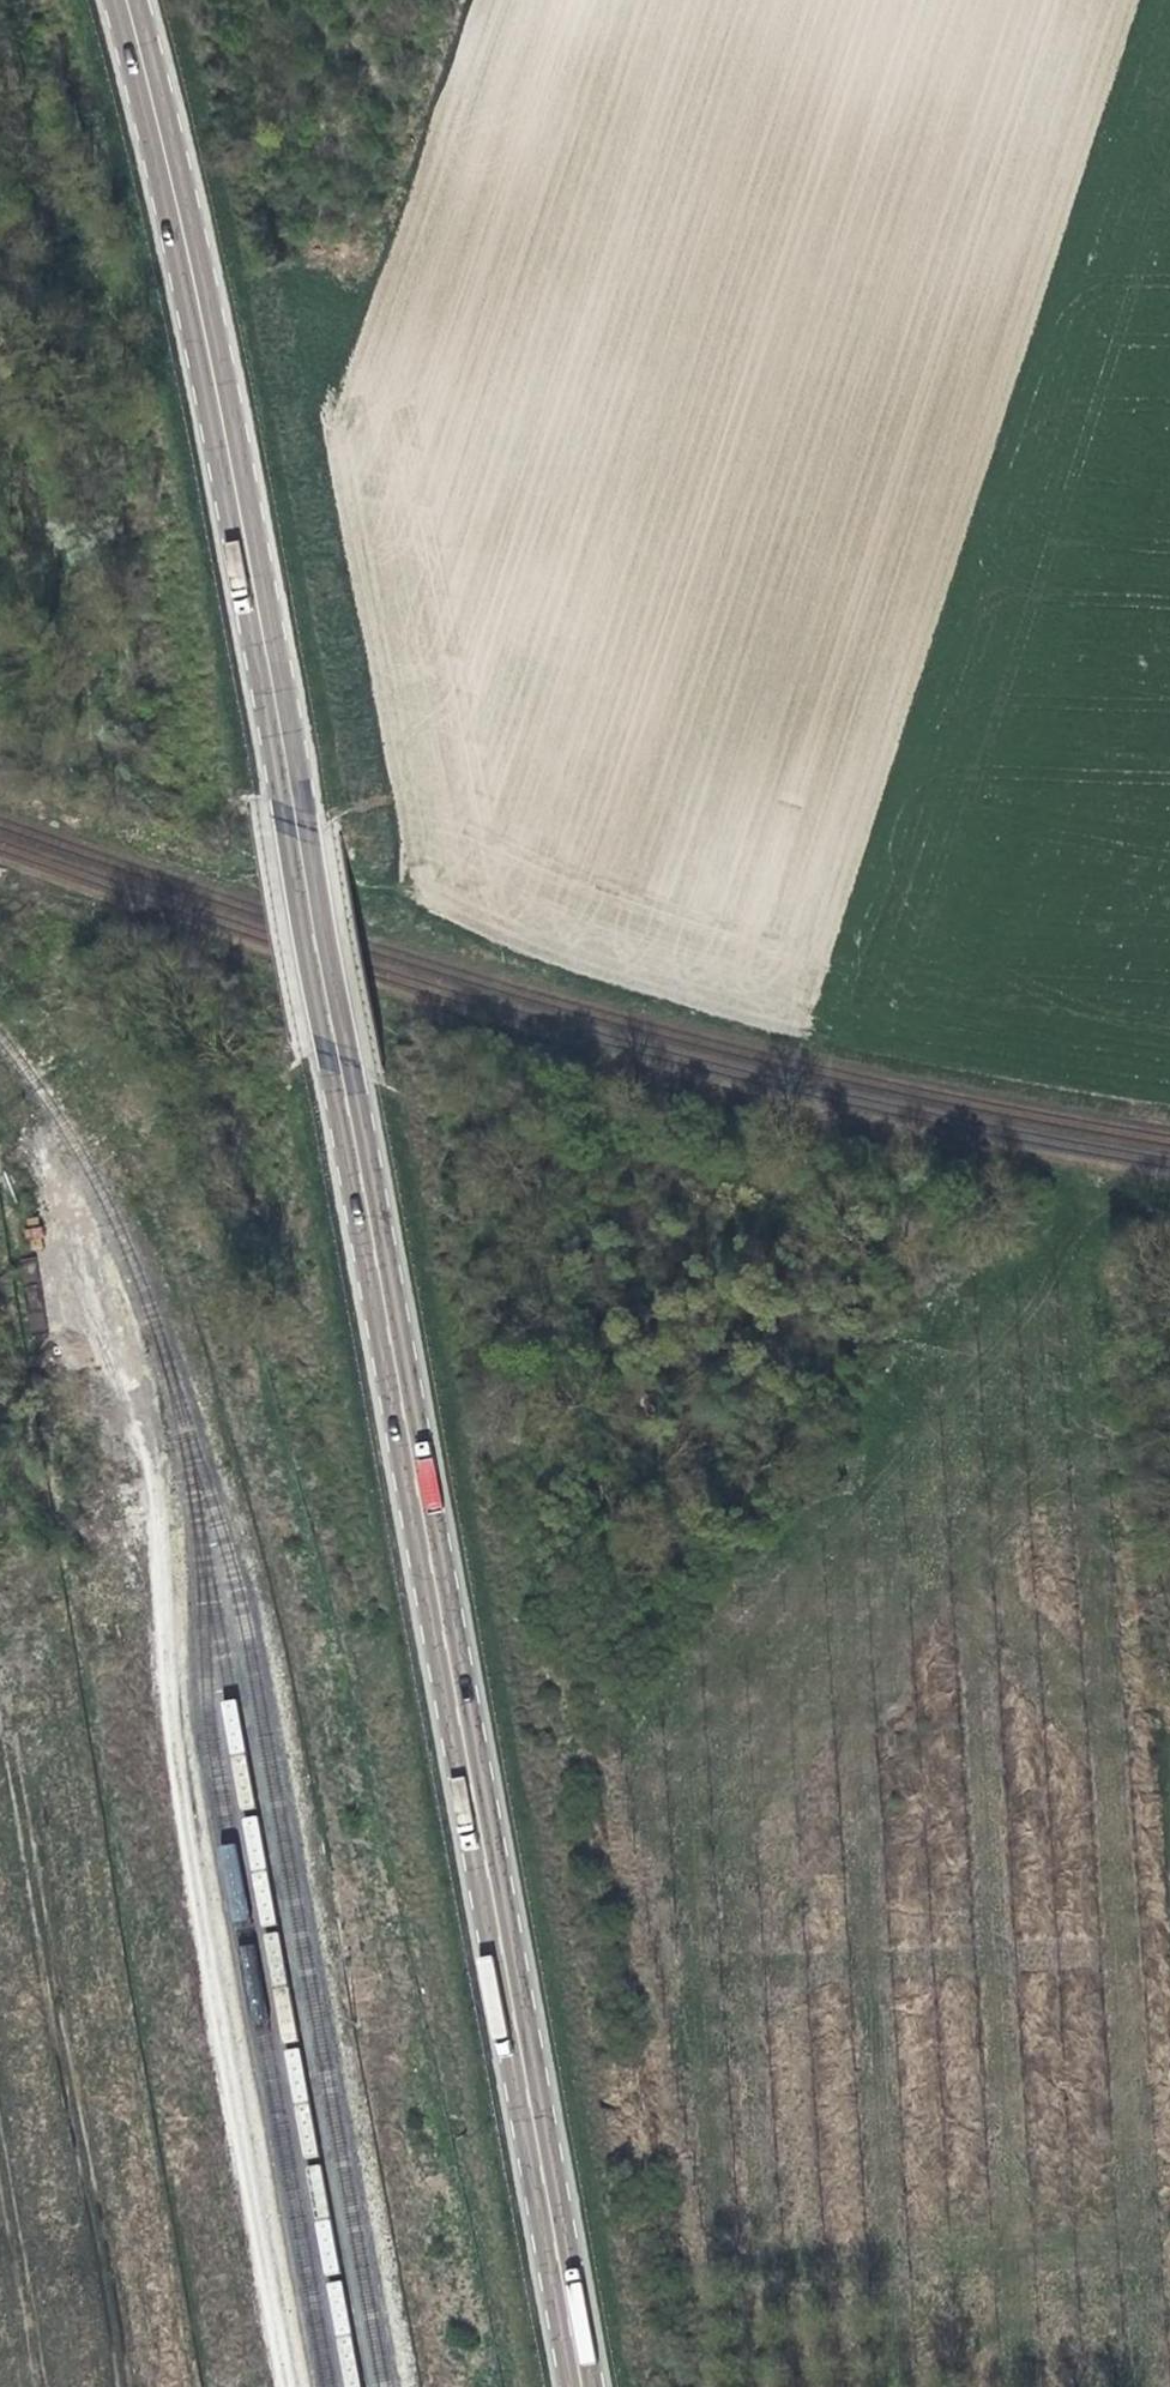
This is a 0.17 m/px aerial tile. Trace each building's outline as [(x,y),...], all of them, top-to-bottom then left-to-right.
[(30,1331),(46,1328),(36,1266),(20,1269),(30,1331)]
